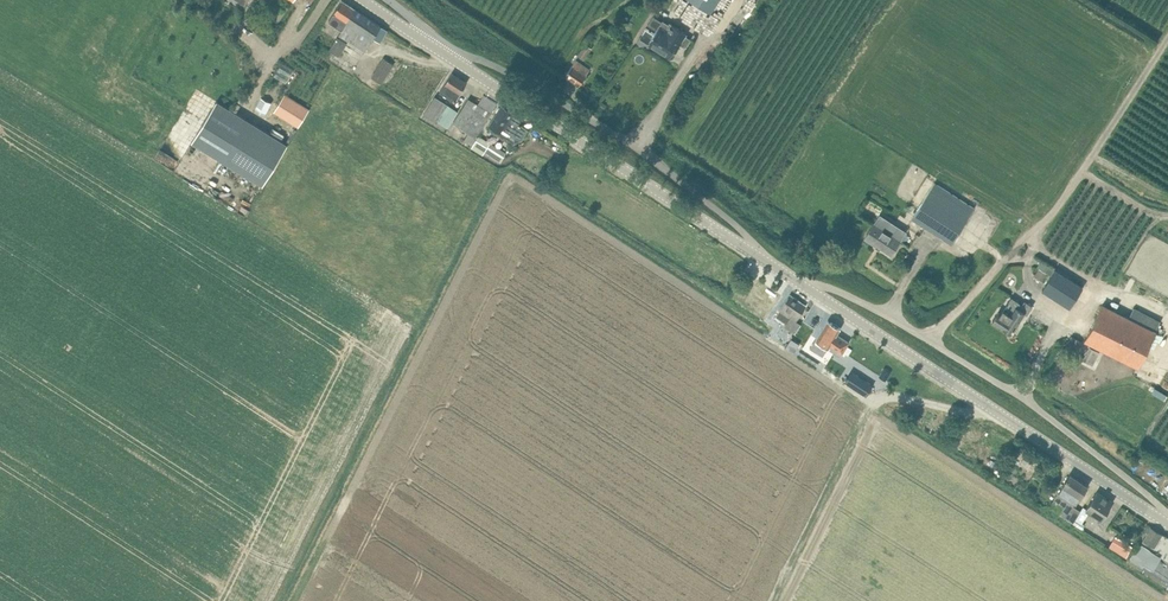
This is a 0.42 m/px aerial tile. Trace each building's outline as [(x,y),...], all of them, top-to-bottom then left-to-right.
[(388,30),(387,30),(357,10),(355,9),(356,9),(343,0),(342,0),(336,10),(329,20),(342,29),(341,31),(338,35),(364,51),(372,38),(373,37),(380,41),(381,40),(388,30)] [(710,12),(717,0),(692,0),(710,12)] [(646,28),(638,41),(646,46),(647,46),(648,44),(671,58),(678,47),(680,44),(685,47),(691,39),(686,36),(685,36),(687,34),(685,32),(670,22),(669,24),(663,20),(662,22),(654,16),(648,24),(657,30),(656,32),(654,34),(646,28)] [(339,58),(347,46),(337,40),(329,52),(339,58)] [(583,59),(592,48),(587,44),(578,55),(583,59)] [(380,86),(388,74),(394,64),(384,58),(371,79),(380,86)] [(580,85),(586,76),(590,70),(576,61),(566,76),(580,85)] [(454,102),(461,92),(467,82),(453,73),(440,92),(454,102)] [(714,94),(721,92),(719,84),(712,85),(714,94)] [(299,126),(305,116),(309,109),(285,94),(275,112),(299,126)] [(448,126),(458,110),(436,95),(425,111),(448,126)] [(265,115),(272,103),(262,98),(256,110),(265,115)] [(455,120),(453,123),(469,133),(464,140),(472,146),(474,142),(475,141),(479,135),(478,134),(485,123),(491,113),(469,98),(463,108),(455,120)] [(263,185),(280,158),(288,145),(227,107),(217,101),(192,142),(263,185)] [(503,128),(521,140),(522,139),(528,129),(519,124),(523,118),(513,112),(502,105),(496,115),(489,124),(501,132),(503,128)] [(501,162),(504,157),(481,143),(478,147),(501,162)] [(953,244),(976,208),(935,182),(912,217),(953,244)] [(891,255),(898,245),(901,240),(875,223),(865,238),(891,255)] [(745,265),(740,274),(746,277),(751,269),(745,265)] [(1071,306),(1084,286),(1056,268),(1043,288),(1071,306)] [(1046,273),(1040,269),(1037,275),(1043,279),(1046,273)] [(749,294),(753,287),(738,278),(735,283),(741,287),(740,288),(749,294)] [(784,328),(787,329),(783,335),(785,337),(782,342),(787,345),(790,340),(796,331),(801,324),(795,321),(799,315),(806,305),(790,294),(783,304),(779,310),(780,311),(776,317),(787,324),(784,328)] [(1020,309),(1016,306),(1019,303),(1012,298),(1002,314),(999,311),(993,321),(1011,333),(1024,314),(1026,315),(1031,307),(1025,302),(1020,309)] [(1130,315),(1104,303),(1086,340),(1138,365),(1159,321),(1133,309),(1130,315)] [(842,352),(849,342),(837,334),(841,328),(829,320),(816,340),(828,348),(830,344),(842,352)] [(802,348),(806,343),(799,339),(802,335),(796,331),(790,340),(802,348)] [(846,382),(866,395),(872,385),(852,372),(846,382)] [(1150,403),(1141,415),(1148,420),(1157,408),(1150,403)] [(1074,523),(1082,512),(1074,507),(1075,505),(1088,485),(1070,474),(1054,499),(1064,506),(1059,514),(1066,518),(1074,523)] [(1101,520),(1106,511),(1113,501),(1097,491),(1086,510),(1101,520)] [(1155,547),(1156,545),(1163,535),(1152,528),(1144,539),(1155,547)] [(1126,556),(1131,548),(1116,538),(1111,546),(1126,556)]
